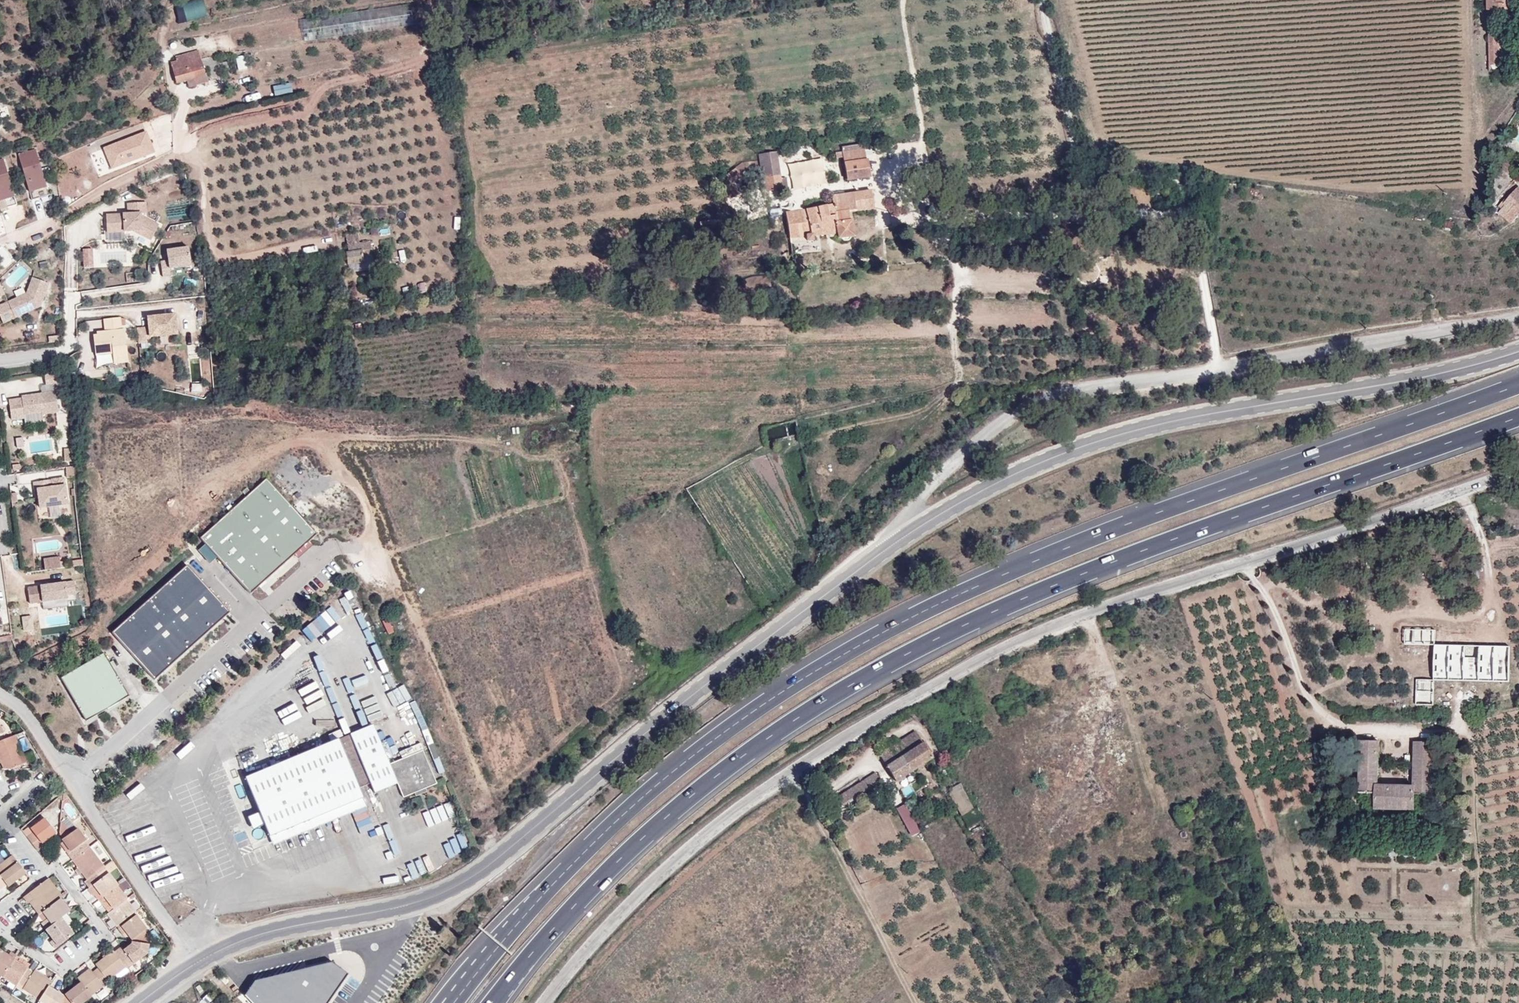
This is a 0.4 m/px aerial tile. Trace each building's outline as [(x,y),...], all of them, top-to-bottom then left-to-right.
[(203,0),(186,0),(174,3),(177,23),(206,16),(203,0)] [(1490,72),(1492,72),(1492,64),(1500,64),(1499,44),(1498,44),(1496,9),(1507,9),(1507,0),(1488,0),(1490,72)] [(183,49),(181,39),(169,42),(171,51),(183,49)] [(177,82),(187,80),(205,75),(198,51),(176,56),(177,60),(171,63),(177,82)] [(205,75),(187,80),(188,86),(207,81),(205,75)] [(112,165),(156,151),(149,129),(105,143),(112,165)] [(842,153),(863,150),(862,144),(841,147),(842,152),(842,153)] [(866,161),(864,149),(863,150),(842,153),(843,157),(844,164),(866,161)] [(19,156),(25,178),(27,178),(28,181),(26,182),(32,202),(49,197),(36,151),(19,156)] [(765,177),(780,175),(776,152),(759,155),(760,161),(760,165),(762,177),(765,177)] [(17,206),(4,160),(0,162),(0,211),(17,206)] [(1513,166),(1504,160),(1499,167),(1509,173),(1513,166)] [(868,176),(866,161),(844,164),(844,167),(846,179),(868,176)] [(742,162),(727,174),(734,181),(742,175),(740,173),(746,168),(746,167),(742,162)] [(780,178),(780,175),(765,177),(767,192),(782,190),(780,178)] [(1518,190),(1505,204),(1506,205),(1499,212),(1511,223),(1518,216),(1518,190)] [(786,213),(790,237),(806,235),(807,241),(813,241),(812,235),(838,233),(839,238),(841,237),(843,239),(843,240),(848,240),(849,238),(849,237),(852,236),(850,222),(849,222),(847,211),(874,208),(871,192),(831,197),(833,206),(805,212),(786,213)] [(145,199),(126,200),(127,211),(105,213),(106,227),(124,226),(124,230),(133,229),(142,228),(144,229),(142,233),(151,238),(159,222),(141,213),(140,211),(146,211),(145,199)] [(347,245),(359,244),(357,233),(345,235),(347,245)] [(362,250),(362,256),(371,255),(370,242),(359,244),(347,245),(348,252),(362,250)] [(189,244),(167,248),(168,258),(161,259),(163,274),(171,273),(170,265),(191,262),(189,244)] [(84,266),(94,265),(93,248),(84,249),(84,266)] [(363,262),(362,256),(362,250),(348,252),(346,252),(347,264),(363,262)] [(26,293),(0,305),(0,318),(3,324),(39,309),(49,284),(32,278),(26,293)] [(175,309),(148,313),(149,323),(138,325),(140,341),(152,339),(151,334),(178,330),(175,309)] [(116,362),(130,360),(124,328),(121,328),(119,316),(103,319),(105,331),(101,332),(101,335),(97,335),(94,336),(97,355),(114,352),(116,362)] [(56,381),(57,390),(63,389),(62,380),(61,380),(59,371),(42,373),(43,383),(56,381)] [(57,411),(54,390),(20,395),(21,397),(8,398),(10,418),(23,416),(23,413),(41,411),(42,413),(57,411)] [(72,446),(64,446),(64,459),(73,459),(72,446)] [(66,465),(66,476),(74,476),(73,464),(66,465)] [(36,488),(38,506),(67,502),(63,476),(33,480),(34,488),(36,488)] [(267,477),(201,536),(251,590),(316,531),(267,477)] [(44,569),(60,566),(59,560),(58,555),(43,558),(44,569)] [(192,569),(115,634),(157,683),(234,618),(192,569)] [(75,580),(40,584),(40,585),(28,587),(30,603),(68,599),(68,595),(76,594),(75,580)] [(1435,630),(1404,629),(1404,643),(1435,644),(1435,630)] [(1508,682),(1509,647),(1435,644),(1433,679),(1508,682)] [(104,653),(61,677),(86,721),(129,696),(104,653)] [(1433,679),(1416,679),(1415,704),(1432,704),(1433,679)] [(437,783),(422,750),(387,765),(365,713),(240,767),(270,836),(362,797),(358,788),(371,783),(375,792),(397,783),(403,797),(437,783)] [(907,753),(923,743),(916,732),(900,741),(907,753)] [(16,735),(0,742),(0,760),(0,759),(4,769),(9,770),(27,763),(24,754),(16,735)] [(401,748),(403,755),(425,747),(423,740),(401,748)] [(900,741),(880,754),(888,766),(902,757),(911,771),(933,758),(923,743),(907,753),(900,741)] [(1362,741),(1360,793),(1376,794),(1376,809),(1416,810),(1416,795),(1432,795),(1433,742),(1415,742),(1414,787),(1378,787),(1379,741),(1362,741)] [(32,751),(24,754),(27,763),(36,759),(32,751)] [(896,781),(911,771),(902,757),(888,766),(896,781)] [(843,804),(883,781),(876,770),(837,794),(843,804)] [(913,834),(921,830),(906,801),(898,806),(913,834)] [(1194,819),(1191,805),(1177,809),(1180,822),(1194,819)] [(33,832),(28,837),(37,850),(43,845),(42,843),(56,832),(45,818),(31,829),(33,832)] [(71,833),(61,821),(60,833),(63,839),(71,833)] [(78,828),(71,833),(63,839),(62,839),(63,841),(71,852),(86,840),(78,828)] [(89,847),(90,847),(86,840),(71,852),(68,854),(73,860),(89,847)] [(71,852),(63,841),(60,843),(68,854),(71,852)] [(104,866),(89,847),(73,860),(79,868),(87,879),(85,881),(90,888),(94,885),(102,879),(97,872),(104,866)] [(13,855),(0,865),(0,875),(7,884),(9,886),(26,873),(13,855)] [(87,879),(79,868),(75,871),(83,882),(85,881),(87,879)] [(109,873),(102,879),(94,885),(103,898),(104,897),(117,886),(118,886),(109,873)] [(60,899),(63,897),(49,878),(29,893),(34,899),(30,902),(40,915),(43,912),(60,899)] [(125,881),(118,886),(117,886),(127,899),(135,893),(125,881)] [(127,899),(117,886),(104,897),(114,909),(127,899)] [(29,893),(23,898),(28,903),(30,902),(34,899),(29,893)] [(103,898),(99,900),(109,912),(114,909),(104,897),(103,898)] [(67,914),(70,911),(60,899),(43,912),(48,918),(43,921),(42,923),(47,929),(67,914)] [(109,912),(107,914),(117,927),(135,913),(137,912),(127,899),(114,909),(109,912)] [(40,915),(39,915),(43,921),(48,918),(43,912),(40,915)] [(117,927),(116,927),(118,929),(136,914),(135,913),(117,927)] [(47,929),(46,930),(53,939),(50,942),(55,948),(74,934),(67,925),(73,921),(67,914),(47,929)] [(136,914),(118,929),(122,935),(126,932),(133,940),(145,930),(147,928),(136,914)] [(126,966),(128,969),(147,954),(149,943),(132,941),(132,943),(123,950),(120,947),(114,952),(126,966)] [(2,951),(0,953),(0,975),(3,977),(15,960),(15,959),(9,955),(2,951)] [(108,980),(126,966),(114,952),(114,951),(95,964),(98,968),(108,980)] [(27,969),(30,964),(23,961),(21,964),(15,960),(3,977),(16,986),(19,982),(27,969)] [(255,980),(245,996),(252,1002),(330,1002),(351,973),(332,961),(255,980)] [(104,987),(110,983),(108,980),(98,968),(92,972),(89,969),(77,978),(81,983),(91,995),(103,986),(104,987)] [(48,986),(52,981),(34,970),(33,972),(27,969),(19,982),(24,986),(23,988),(40,999),(48,986)] [(65,1002),(82,1002),(91,996),(91,995),(81,983),(65,994),(65,1002)] [(65,994),(63,996),(48,986),(40,999),(39,1000),(43,1002),(65,1002),(65,994)]
